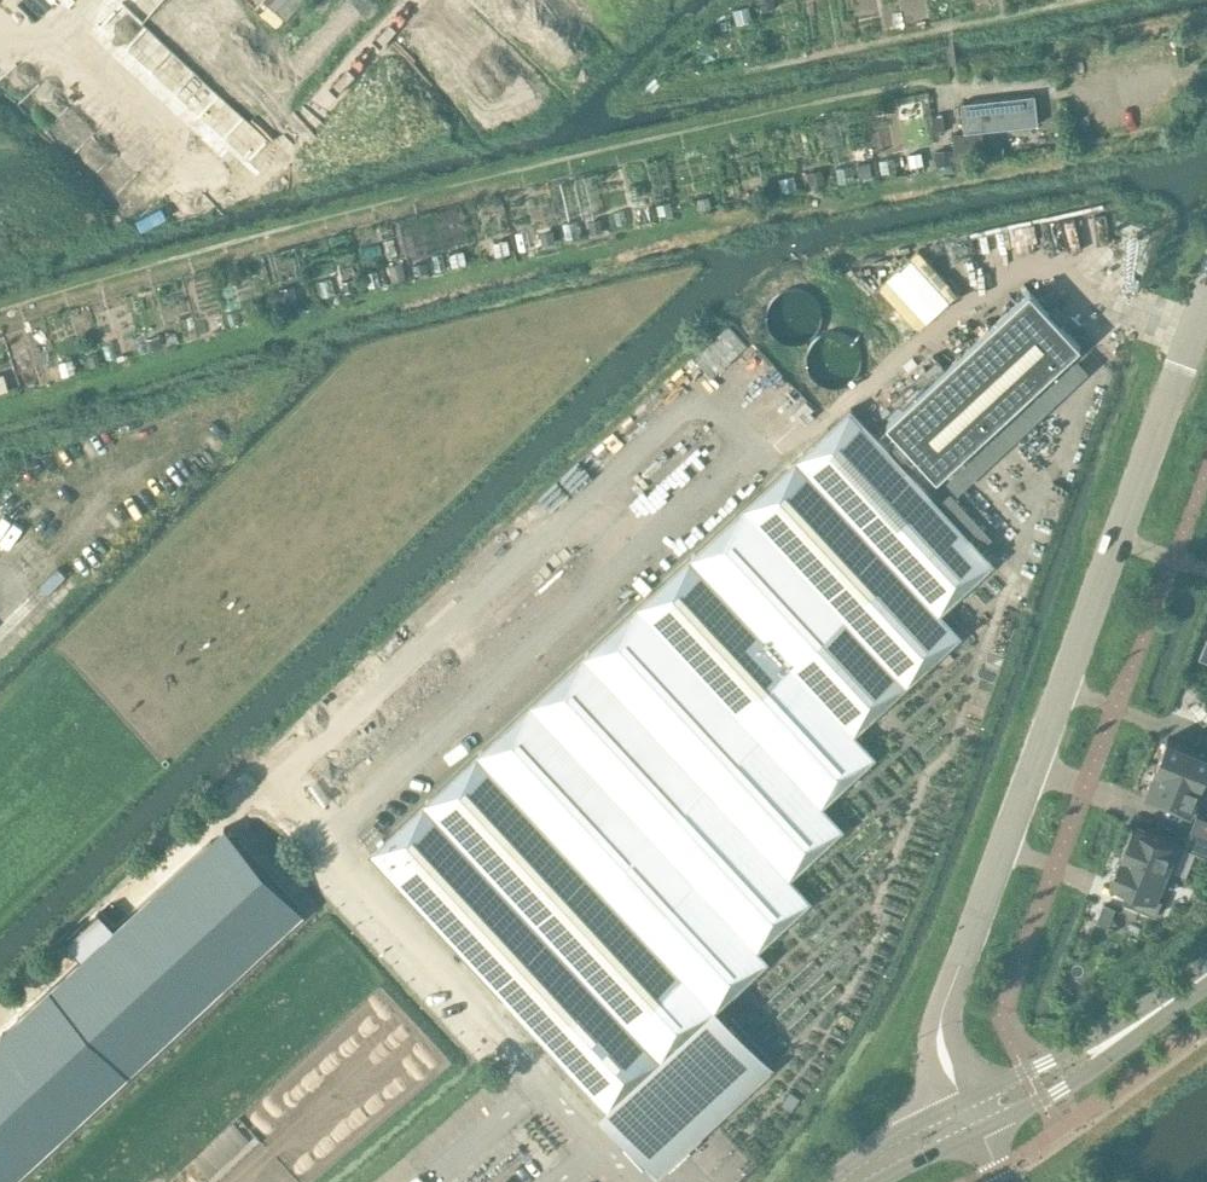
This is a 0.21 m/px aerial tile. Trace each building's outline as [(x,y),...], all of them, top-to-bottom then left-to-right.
[(1038,123),(1035,93),(961,101),(964,131),(1038,123)] [(772,374),(318,794),(340,818),(366,794),(397,826),(370,851),(577,1074),(575,1076),(659,1167),(769,1065),(716,1008),(769,959),(759,947),(812,898),(791,876),(844,826),(823,804),(876,754),(855,732),(962,633),(941,610),(994,561),(920,481),(909,469),(921,458),(937,476),(1081,343),(1030,289),(887,422),(911,448),(900,459),(851,407),(824,431),(772,374)] [(1156,765),(1206,785),(1206,735),(1200,732),(1194,748),(1167,737),(1156,765)] [(1156,765),(1145,793),(1196,813),(1206,786),(1206,785),(1156,765)] [(1196,813),(1190,829),(1206,836),(1206,817),(1196,813)] [(1183,845),(1184,845),(1184,844),(1132,824),(1121,851),(1173,872),(1183,845)] [(1190,829),(1184,844),(1184,845),(1206,854),(1206,836),(1190,829)] [(1172,873),(1173,872),(1121,851),(1110,879),(1129,887),(1124,901),(1156,914),(1161,900),(1156,898),(1167,871),(1172,873)] [(555,1152),(530,1125),(514,1139),(540,1167),(555,1152)]
